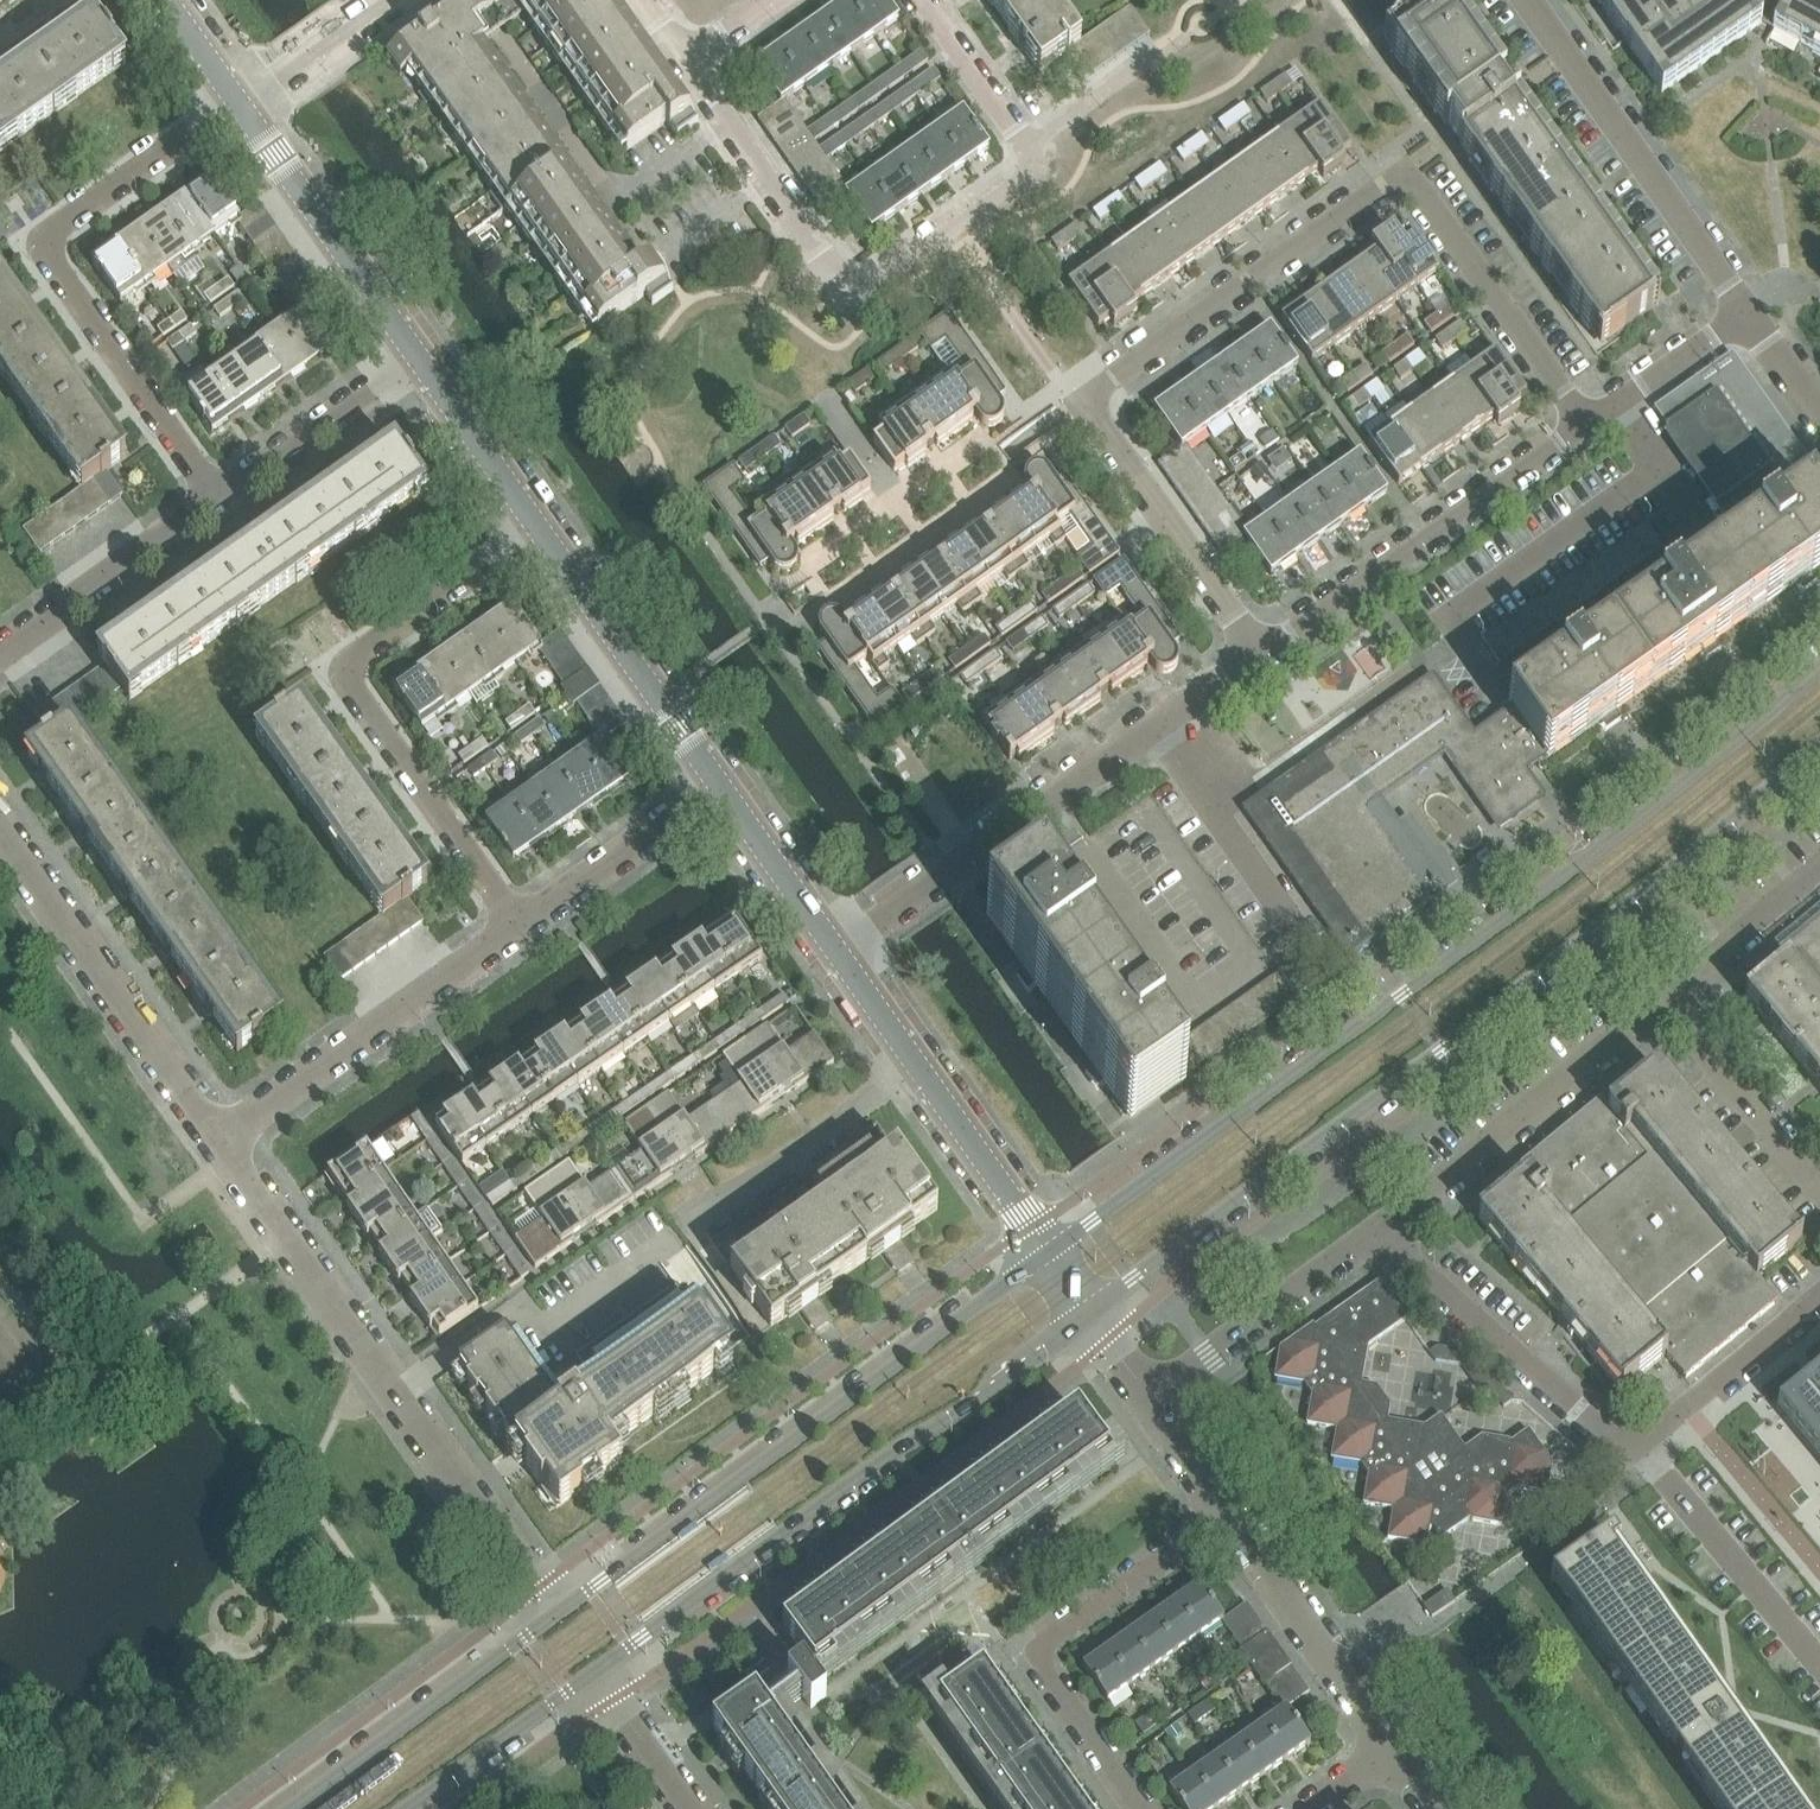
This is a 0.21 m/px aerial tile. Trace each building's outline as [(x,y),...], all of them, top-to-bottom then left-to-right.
[(628,151),(667,124),(671,129),(672,128),(678,137),(697,124),(609,0),(468,0),(453,11),(448,5),(432,17),(436,22),(432,25),(428,20),(415,29),(419,34),(388,56),(402,76),(414,67),(599,330),(648,296),(653,304),(671,291),(652,263),(644,269),(485,43),(499,33),(529,11),(628,151)] [(899,21),(884,0),(850,0),(846,3),(872,40),(899,21)] [(1017,0),(989,0),(998,13),(1017,0)] [(1075,49),(1081,44),(1050,0),(1017,0),(998,13),(1041,73),(1063,56),(1075,49)] [(1407,25),(1391,36),(1400,48),(1392,54),(1445,128),(1449,125),(1463,145),(1459,148),(1512,223),(1520,217),(1535,239),(1528,245),(1552,279),(1559,273),(1575,295),(1567,300),(1591,334),(1599,329),(1607,341),(1623,330),(1624,329),(1651,309),(1658,305),(1551,155),(1525,118),(1495,76),(1469,39),(1442,0),(1435,5),(1407,25)] [(1676,8),(1671,0),(1596,0),(1661,94),(1761,24),(1759,20),(1760,17),(1775,25),(1772,32),(1819,58),(1819,0),(1687,0),(1676,8)] [(849,56),(872,40),(846,3),(823,19),(849,56)] [(1137,44),(1149,36),(1130,9),(1118,18),(1137,44)] [(1126,52),(1137,44),(1118,18),(1108,25),(1126,52)] [(826,72),(849,56),(823,19),(800,36),(826,72)] [(107,35),(106,37),(95,21),(35,63),(66,107),(126,65),(112,46),(114,45),(107,35)] [(1115,59),(1126,52),(1108,25),(1097,33),(1115,59)] [(1104,67),(1115,59),(1097,33),(1086,41),(1104,67)] [(801,90),(826,72),(800,36),(775,54),(801,90)] [(1093,75),(1104,67),(1086,41),(1081,44),(1075,49),(1093,75)] [(902,82),(929,63),(922,53),(895,72),(902,82)] [(785,101),(801,90),(775,54),(755,68),(781,104),(785,101)] [(66,107),(35,63),(0,88),(0,140),(6,149),(66,107)] [(915,100),(941,81),(934,71),(908,90),(915,100)] [(879,98),(902,82),(895,72),(872,89),(879,98)] [(1280,95),(1292,86),(1285,76),(1273,84),(1280,95)] [(1267,104),(1280,95),(1273,84),(1260,94),(1267,104)] [(857,114),(879,98),(872,89),(850,104),(857,114)] [(891,116),(915,100),(908,90),(884,106),(891,116)] [(766,132),(793,113),(785,101),(781,104),(758,121),(766,132)] [(1237,125),(1255,113),(1247,103),(1230,115),(1237,125)] [(831,132),(857,114),(850,104),(824,122),(831,132)] [(869,132),(891,116),(884,106),(862,122),(869,132)] [(1340,157),(1351,149),(1321,106),(1299,122),(1301,124),(1334,171),(1345,164),(1340,157)] [(962,167),(989,148),(964,112),(937,131),(962,167)] [(774,143),(801,125),(793,113),(766,132),(774,143)] [(1225,134),(1237,125),(1230,115),(1218,123),(1225,134)] [(815,144),(831,132),(824,122),(808,134),(809,136),(815,144)] [(844,150),(869,132),(862,122),(837,140),(844,150)] [(1334,171),(1301,124),(1299,122),(1279,136),(1280,139),(1309,179),(1318,172),(1323,179),(1334,171)] [(809,136),(808,134),(801,125),(774,143),(782,155),(809,136)] [(939,184),(962,167),(937,131),(914,148),(939,184)] [(1195,155),(1209,145),(1202,135),(1188,145),(1195,155)] [(817,147),(815,144),(809,136),(782,155),(791,166),(817,147)] [(1309,179),(1280,139),(1279,136),(1256,152),(1285,193),(1295,185),(1296,188),(1309,179)] [(828,162),(844,150),(837,140),(820,152),(825,159),(828,162)] [(1184,163),(1195,155),(1188,145),(1177,153),(1184,163)] [(825,159),(820,152),(817,147),(791,166),(799,178),(825,159)] [(918,199),(939,184),(914,148),(892,163),(918,199)] [(1276,198),(1285,193),(1256,152),(1234,168),(1264,211),(1278,201),(1276,198)] [(834,170),(828,162),(825,159),(799,178),(807,189),(834,170)] [(893,217),(918,199),(892,163),(867,181),(893,217)] [(1153,185),(1167,175),(1160,165),(1146,175),(1153,185)] [(1255,218),(1264,211),(1234,168),(1214,183),(1242,223),(1253,215),(1255,218)] [(815,200),(842,181),(834,170),(807,189),(815,200)] [(1142,193),(1153,185),(1146,175),(1135,183),(1142,193)] [(240,222),(239,220),(213,182),(211,180),(187,198),(216,239),(238,223),(240,222)] [(842,199),(846,196),(850,193),(842,181),(815,200),(823,212),(842,199)] [(871,232),(893,217),(867,181),(850,193),(846,196),(871,232)] [(1235,228),(1242,223),(1214,183),(1194,197),(1224,239),(1236,231),(1235,228)] [(1111,215),(1125,205),(1118,195),(1104,204),(1111,215)] [(1213,247),(1224,239),(1194,197),(1172,212),(1201,252),(1211,245),(1213,247)] [(192,255),(216,239),(187,198),(164,214),(192,255)] [(1100,223),(1111,215),(1104,204),(1093,213),(1100,223)] [(245,234),(268,218),(259,206),(239,220),(240,222),(238,223),(245,234)] [(1193,258),(1201,252),(1172,212),(1152,227),(1182,269),(1195,260),(1193,258)] [(164,214),(140,231),(169,271),(173,277),(176,275),(183,285),(200,274),(193,263),(196,261),(192,255),(164,214)] [(253,245),(276,229),(268,218),(245,234),(253,245)] [(1071,243),(1083,234),(1076,224),(1064,233),(1071,243)] [(1171,277),(1182,269),(1152,227),(1130,242),(1158,282),(1169,274),(1171,277)] [(261,257),(284,240),(276,229),(253,245),(261,257)] [(1417,288),(1439,273),(1408,230),(1397,238),(1393,232),(1382,239),(1417,288)] [(145,288),(169,271),(140,231),(117,248),(145,288)] [(1058,252),(1071,243),(1064,233),(1051,242),(1058,252)] [(1396,303),(1417,288),(1382,239),(1371,247),(1376,254),(1366,260),(1396,303)] [(269,268),(292,252),(284,240),(261,257),(263,260),(255,266),(260,273),(269,267),(269,268)] [(1151,287),(1158,282),(1130,242),(1111,255),(1113,258),(1141,298),(1153,290),(1151,287)] [(121,305),(145,288),(117,248),(93,265),(100,275),(99,276),(100,277),(103,281),(104,281),(121,305)] [(277,279),(300,263),(292,252),(269,268),(277,279)] [(1141,298),(1113,258),(1111,255),(1090,270),(1092,273),(1125,320),(1136,312),(1131,305),(1141,298)] [(1376,318),(1396,303),(1366,260),(1354,269),(1356,272),(1347,278),(1376,318)] [(285,291),(308,275),(300,263),(277,279),(285,291)] [(1125,320),(1092,273),(1090,270),(1068,286),(1098,329),(1109,321),(1114,327),(1125,320)] [(293,302),(316,286),(308,275),(285,291),(293,302)] [(1355,333),(1376,318),(1347,278),(1338,285),(1336,282),(1325,290),(1355,333)] [(221,295),(233,287),(228,279),(215,287),(221,295)] [(3,286),(0,282),(0,369),(0,370),(42,341),(24,316),(30,312),(24,304),(19,308),(3,286)] [(304,313),(325,298),(316,286),(293,302),(301,313),(303,311),(304,313)] [(209,304),(221,295),(215,287),(203,296),(209,304)] [(1334,348),(1355,333),(1325,290),(1312,299),(1314,301),(1305,308),(1334,348)] [(231,309),(243,300),(238,293),(226,302),(231,309)] [(219,318),(231,309),(226,302),(213,310),(219,318)] [(1444,325),(1456,317),(1449,307),(1436,315),(1444,325)] [(1312,363),(1334,348),(1305,308),(1296,314),(1294,312),(1281,321),(1312,363)] [(331,350),(304,313),(303,311),(301,313),(279,328),(307,367),(309,370),(332,353),(330,351),(331,350)] [(174,328),(185,321),(179,313),(169,321),(174,328)] [(949,315),(919,336),(931,352),(932,352),(945,369),(955,384),(955,385),(976,415),(975,416),(981,423),(981,424),(982,425),(983,425),(984,426),(986,427),(991,428),(995,427),(999,425),(1002,422),(1004,418),(1004,413),(1004,412),(1004,411),(1003,410),(1003,409),(1002,408),(997,400),(1006,394),(949,315)] [(1431,335),(1444,325),(1436,315),(1424,325),(1431,335)] [(162,337),(174,328),(169,321),(157,330),(162,337)] [(1455,341),(1467,333),(1460,322),(1448,331),(1455,341)] [(184,342),(195,335),(189,327),(179,335),(184,342)] [(309,370),(307,367),(279,328),(256,344),(284,384),(286,386),(309,370)] [(1272,385),(1297,366),(1270,328),(1244,347),(1272,385)] [(1442,350),(1455,341),(1448,331),(1435,340),(1442,350)] [(172,351),(184,342),(179,335),(167,344),(172,351)] [(1402,355),(1414,346),(1407,336),(1395,345),(1402,355)] [(903,361),(920,349),(914,340),(896,352),(903,361)] [(59,365),(43,342),(42,341),(0,370),(43,430),(84,401),(65,373),(70,370),(65,361),(59,365)] [(286,386),(284,384),(256,344),(232,361),(260,401),(262,403),(286,386)] [(1389,364),(1402,355),(1395,345),(1382,354),(1389,364)] [(182,346),(173,353),(184,369),(193,362),(182,346)] [(1248,402),(1272,385),(1244,347),(1221,363),(1248,402)] [(885,373),(903,361),(896,352),(879,364),(885,373)] [(1408,374),(1425,362),(1418,352),(1401,364),(1408,374)] [(1515,404),(1526,396),(1496,353),(1474,368),(1485,384),(1509,418),(1520,410),(1515,404)] [(262,403),(260,401),(232,361),(209,378),(237,417),(239,420),(262,403)] [(1227,416),(1248,402),(1221,363),(1200,378),(1227,416)] [(1652,411),(1740,536),(1754,526),(1759,534),(1710,568),(1747,618),(1819,566),(1819,512),(1803,489),(1819,478),(1738,363),(1719,376),(1713,368),(1652,411)] [(1400,380),(1408,374),(1401,364),(1393,370),(1400,380)] [(1360,385),(1372,376),(1365,366),(1353,375),(1360,385)] [(1509,418),(1485,384),(1474,368),(1453,383),(1483,426),(1493,419),(1498,426),(1509,418)] [(940,384),(926,394),(955,435),(972,424),(973,423),(970,419),(975,416),(976,415),(955,385),(955,384),(945,369),(944,370),(934,377),(940,384)] [(856,394),(873,382),(867,373),(849,385),(856,394)] [(1347,394),(1360,385),(1353,375),(1340,384),(1347,394)] [(239,420),(237,417),(209,378),(185,395),(201,418),(200,419),(203,424),(202,424),(212,438),(239,420)] [(1203,433),(1227,416),(1200,378),(1176,395),(1203,433)] [(1371,401),(1384,392),(1377,382),(1364,391),(1371,401)] [(1453,383),(1428,401),(1439,417),(1456,442),(1470,432),(1471,434),(1483,426),(1453,383)] [(1359,410),(1371,401),(1364,391),(1351,400),(1359,410)] [(938,448),(955,435),(926,394),(913,404),(907,396),(897,403),(908,418),(907,420),(911,427),(915,424),(920,431),(918,432),(930,448),(935,444),(938,448)] [(1181,449),(1185,446),(1203,433),(1176,395),(1154,410),(1181,449)] [(1302,404),(1312,417),(1324,408),(1315,395),(1302,404)] [(102,426),(94,414),(84,401),(43,430),(85,490),(88,488),(100,479),(107,474),(108,475),(112,473),(118,468),(117,467),(126,461),(107,434),(113,430),(107,422),(102,426)] [(1456,442),(1439,417),(1428,401),(1410,414),(1441,456),(1453,447),(1451,445),(1456,442)] [(908,418),(897,403),(888,410),(893,417),(879,428),(884,435),(874,442),(895,473),(905,465),(908,469),(926,456),(924,452),(930,448),(918,432),(920,431),(915,424),(911,427),(907,420),(908,418)] [(1430,464),(1441,456),(1410,414),(1390,428),(1419,468),(1428,462),(1430,464)] [(810,427),(804,418),(786,430),(792,439),(810,427)] [(1409,475),(1419,468),(1390,428),(1368,443),(1399,486),(1411,477),(1409,475)] [(1270,433),(1260,441),(1265,449),(1275,442),(1270,433)] [(763,460),(780,447),(774,438),(756,451),(763,460)] [(1185,446),(1181,449),(1158,465),(1169,480),(1195,461),(1185,446)] [(408,462),(407,463),(396,448),(377,461),(375,457),(365,463),(368,467),(344,485),(375,529),(427,493),(414,474),(415,473),(408,462)] [(745,472),(763,460),(756,451),(739,463),(745,472)] [(1362,512),(1386,494),(1359,455),(1334,473),(1362,512)] [(1239,456),(1228,465),(1234,473),(1245,465),(1239,456)] [(860,497),(871,490),(849,459),(839,467),(834,459),(819,470),(814,462),(804,469),(813,481),(815,484),(817,483),(822,490),(818,493),(823,500),(825,498),(836,514),(842,510),(845,514),(863,501),(860,497)] [(1179,494),(1206,475),(1195,461),(1169,480),(1179,494)] [(1260,464),(1251,471),(1258,481),(1268,475),(1260,464)] [(733,467),(703,488),(704,489),(760,568),(769,562),(774,569),(775,570),(779,573),(784,574),(788,574),(793,571),(796,568),(798,563),(798,562),(798,560),(797,559),(797,557),(797,556),(796,554),(791,546),(790,547),(768,517),(767,517),(754,527),(731,494),(744,485),(745,484),(733,467)] [(815,484),(813,481),(804,469),(794,476),(800,483),(786,493),(789,497),(816,534),(833,522),(830,518),(836,514),(825,498),(823,500),(818,493),(822,490),(817,483),(815,484)] [(1026,477),(1025,482),(1025,483),(1025,485),(1025,486),(1026,487),(1026,488),(1027,489),(1032,497),(1033,496),(1035,500),(1054,527),(1055,526),(1066,541),(1065,542),(1078,559),(1089,576),(1119,555),(1062,475),(1053,482),(1048,474),(1047,474),(1047,473),(1046,473),(1042,470),(1038,470),(1033,470),(1029,473),(1026,477)] [(115,501),(127,493),(112,473),(108,475),(107,474),(100,479),(115,501)] [(1340,527),(1362,512),(1334,473),(1313,488),(1340,527)] [(1189,508),(1216,489),(1206,475),(1179,494),(1189,508)] [(103,510),(115,501),(100,479),(88,488),(103,510)] [(316,570),(375,529),(344,485),(318,503),(316,499),(308,504),(306,505),(309,509),(285,526),(316,570)] [(757,502),(767,517),(768,517),(790,547),(791,546),(795,543),(798,547),(799,546),(816,534),(789,497),(786,493),(781,485),(767,495),(757,502)] [(91,518),(103,510),(88,488),(85,490),(76,496),(91,518)] [(1317,543),(1340,527),(1313,488),(1290,504),(1317,543)] [(1197,520),(1224,500),(1216,489),(1189,508),(1197,520)] [(80,526),(91,518),(76,496),(64,504),(80,526)] [(1054,527),(1035,500),(1033,496),(1032,497),(1027,500),(1024,496),(1007,509),(1012,516),(1036,551),(1050,541),(1055,549),(1065,542),(1066,541),(1055,526),(1054,527)] [(1205,531),(1231,511),(1224,500),(1197,520),(1205,531)] [(68,535),(80,526),(64,504),(53,513),(68,535)] [(1293,560),(1317,543),(1290,504),(1266,521),(1293,560)] [(1036,551),(1012,516),(1007,509),(989,521),(992,525),(986,529),(997,545),(999,544),(1004,551),(1000,553),(1005,560),(1007,559),(1018,575),(1028,568),(1023,560),(1036,551)] [(1213,542),(1239,522),(1231,511),(1205,531),(1213,542)] [(56,543),(68,535),(53,513),(41,521),(56,543)] [(44,551),(56,543),(41,521),(29,529),(44,551)] [(1271,576),(1293,560),(1266,521),(1248,534),(1243,537),(1271,576)] [(1243,537),(1248,534),(1239,522),(1213,542),(1221,553),(1243,537)] [(1665,551),(1660,545),(1646,524),(1634,533),(1653,560),(1665,551)] [(257,612),(316,570),(285,526),(260,544),(257,540),(249,546),(248,546),(251,550),(226,568),(257,612)] [(978,529),(961,541),(996,591),(1018,575),(1007,559),(1005,560),(1000,553),(1004,551),(999,544),(997,545),(986,529),(980,534),(978,529)] [(1641,568),(1653,560),(1634,533),(1623,541),(1641,568)] [(961,541),(943,554),(946,558),(940,562),(952,578),(950,579),(954,586),(958,583),(963,590),(961,592),(972,607),(996,591),(961,541)] [(1630,576),(1641,568),(1623,541),(1621,542),(1623,544),(1613,551),(1613,552),(1630,576)] [(1613,552),(1613,551),(1611,549),(1599,557),(1618,584),(1630,576),(1613,552)] [(1606,592),(1618,584),(1599,557),(1588,565),(1606,592)] [(1171,648),(1180,641),(1123,561),(1094,582),(1106,599),(1120,589),(1143,622),(1129,631),(1129,632),(1150,662),(1150,663),(1155,670),(1156,672),(1158,673),(1159,674),(1162,675),(1165,675),(1167,675),(1168,675),(1171,673),(1172,673),(1174,672),(1176,670),(1177,667),(1177,666),(1178,664),(1178,662),(1178,659),(1177,657),(1176,655),(1171,648)] [(950,579),(952,578),(940,562),(934,566),(931,562),(914,575),(943,616),(957,607),(962,614),(972,607),(961,592),(963,590),(958,583),(954,586),(950,579)] [(1595,600),(1606,592),(1588,565),(1585,567),(1587,569),(1578,576),(1595,600)] [(198,653),(257,612),(226,568),(201,586),(198,582),(189,588),(189,589),(191,593),(167,610),(198,653)] [(1648,688),(1747,618),(1710,568),(1678,591),(1673,584),(1656,596),(1661,603),(1612,637),(1648,688)] [(1066,592),(1083,580),(1077,571),(1060,584),(1066,592)] [(1578,576),(1577,576),(1576,574),(1565,582),(1583,608),(1595,600),(1578,576)] [(930,626),(943,616),(914,575),(896,587),(899,591),(893,595),(905,611),(903,612),(908,619),(911,616),(916,623),(914,625),(926,641),(935,634),(930,626)] [(1572,616),(1583,608),(1565,582),(1553,590),(1572,616)] [(1048,605),(1066,592),(1060,584),(1042,596),(1048,605)] [(1077,608),(1094,595),(1088,587),(1071,599),(1077,608)] [(1560,624),(1572,616),(1553,590),(1551,591),(1553,594),(1543,600),(1560,624)] [(903,612),(905,611),(893,595),(888,599),(885,595),(867,607),(897,649),(910,640),(916,647),(926,641),(914,625),(916,623),(911,616),(908,619),(903,612)] [(1543,600),(1543,601),(1541,598),(1530,606),(1548,632),(1560,624),(1543,600)] [(1059,620),(1077,608),(1071,599),(1053,612),(1059,620)] [(1019,625),(1037,613),(1031,604),(1013,617),(1019,625)] [(540,647),(512,607),(511,605),(487,622),(488,624),(517,665),(538,650),(537,649),(540,647)] [(1537,641),(1548,632),(1530,606),(1518,614),(1537,641)] [(883,659),(897,649),(867,607),(850,620),(853,624),(848,628),(847,628),(868,658),(868,659),(878,674),(889,667),(883,659)] [(128,702),(198,653),(167,610),(142,628),(139,624),(131,629),(130,630),(133,634),(98,659),(103,667),(108,673),(107,674),(114,684),(115,683),(119,689),(128,702)] [(1525,649),(1537,641),(1518,614),(1516,616),(1518,618),(1508,625),(1525,649)] [(837,616),(835,615),(832,615),(829,615),(826,616),(824,618),(822,620),(820,623),(819,625),(819,628),(819,631),(820,634),(821,635),(826,642),(817,649),(874,729),(903,708),(892,691),(877,701),(854,668),(868,659),(868,658),(847,628),(848,628),(842,620),(840,618),(839,617),(837,616)] [(1119,616),(1095,633),(1130,683),(1147,670),(1145,666),(1150,663),(1150,662),(1129,632),(1129,631),(1119,616)] [(1002,638),(1019,625),(1013,617),(996,629),(1002,638)] [(1030,641),(1048,628),(1042,620),(1024,632),(1030,641)] [(517,665),(488,624),(487,622),(463,639),(464,641),(493,681),(517,665)] [(1508,625),(1506,623),(1495,631),(1513,657),(1525,649),(1508,625)] [(1500,666),(1513,657),(1495,631),(1481,640),(1500,666)] [(545,661),(569,644),(561,632),(540,647),(537,649),(538,650),(545,661)] [(1013,653),(1030,641),(1024,632),(1007,644),(1013,653)] [(1095,633),(1071,650),(1082,665),(1083,666),(1081,667),(1086,674),(1090,671),(1095,678),(1093,680),(1104,695),(1110,691),(1112,695),(1130,683),(1095,633)] [(973,658),(990,646),(984,637),(967,650),(973,658)] [(1526,774),(1648,688),(1612,637),(1579,660),(1574,653),(1557,665),(1562,672),(1482,728),(1494,745),(1465,765),(1502,816),(1532,794),(1521,777),(1526,774)] [(493,681),(464,641),(463,639),(439,655),(441,657),(470,698),(493,681)] [(554,673),(578,656),(569,644),(545,661),(554,673)] [(955,671),(973,658),(967,650),(949,662),(955,671)] [(1083,666),(1082,665),(1071,650),(1062,657),(1067,664),(1054,674),(1083,716),(1101,703),(1098,699),(1104,695),(1093,680),(1095,678),(1090,671),(1086,674),(1081,667),(1083,666)] [(984,673),(1001,661),(995,653),(978,665),(984,673)] [(470,698),(441,657),(439,655),(416,672),(417,674),(446,714),(470,698)] [(588,671),(584,665),(578,656),(554,673),(565,688),(587,672),(588,671)] [(966,686),(984,673),(978,665),(960,677),(966,686)] [(108,673),(103,667),(92,675),(108,697),(119,689),(115,683),(114,684),(107,674),(108,673)] [(926,691),(944,679),(938,670),(920,683),(926,691)] [(446,714),(417,674),(416,672),(392,689),(401,702),(399,703),(403,709),(405,708),(421,732),(446,714)] [(572,707),(576,704),(599,689),(587,672),(565,688),(565,689),(561,692),(572,707)] [(1066,728),(1083,716),(1054,674),(1040,683),(1035,676),(1025,683),(1036,699),(1038,698),(1043,705),(1039,707),(1044,714),(1046,713),(1057,728),(1063,724),(1066,728)] [(108,697),(92,675),(80,683),(96,706),(108,697)] [(96,706),(80,683),(69,691),(85,714),(96,706)] [(909,703),(926,691),(920,683),(903,695),(909,703)] [(1001,698),(1002,699),(1037,748),(1054,736),(1052,732),(1057,728),(1046,713),(1044,714),(1039,707),(1043,705),(1038,698),(1036,699),(1025,683),(1015,689),(1014,688),(1001,698)] [(1340,740),(1340,741),(1382,801),(1444,757),(1464,743),(1439,708),(1426,689),(1422,683),(1364,723),(1357,729),(1341,740),(1340,740)] [(585,717),(609,700),(600,688),(599,689),(576,704),(585,717)] [(85,714),(69,691),(57,699),(73,722),(85,714)] [(73,722),(57,699),(46,707),(62,730),(71,724),(73,722)] [(1002,699),(978,716),(990,733),(992,731),(995,736),(991,739),(997,748),(999,746),(1010,761),(1017,757),(1019,761),(1037,748),(1002,699)] [(594,730),(618,713),(609,700),(585,717),(594,730)] [(62,730),(46,707),(34,715),(50,738),(62,730)] [(522,722),(534,714),(529,707),(517,715),(522,722)] [(314,727),(309,720),(302,710),(287,721),(286,720),(277,726),(278,727),(261,739),(296,789),(337,759),(320,736),(325,732),(319,724),(314,727)] [(602,741),(606,739),(626,725),(618,713),(594,730),(602,741)] [(510,731),(522,722),(517,715),(505,724),(510,731)] [(533,737),(544,729),(539,721),(527,729),(533,737)] [(110,779),(94,757),(71,724),(62,730),(50,738),(42,744),(42,745),(27,755),(39,773),(34,776),(40,785),(45,782),(65,810),(110,779)] [(520,746),(533,737),(527,729),(515,738),(520,746)] [(633,777),(632,777),(606,739),(602,741),(598,743),(581,755),(609,795),(633,777)] [(475,756),(487,747),(482,740),(470,748),(475,756)] [(1244,809),(1242,810),(1348,961),(1378,939),(1379,941),(1383,938),(1382,936),(1446,891),(1399,826),(1399,825),(1382,801),(1340,741),(1338,742),(1244,809)] [(502,746),(495,751),(500,759),(508,754),(502,746)] [(462,765),(475,756),(470,748),(457,757),(462,765)] [(485,770),(497,762),(492,754),(480,762),(485,770)] [(585,811),(609,795),(581,755),(557,772),(585,811)] [(356,786),(342,766),(337,759),(296,789),(336,846),(378,817),(362,794),(367,791),(361,782),(356,786)] [(472,779),(485,770),(480,762),(467,771),(472,779)] [(585,811),(557,772),(551,763),(527,780),(534,789),(561,828),(585,811)] [(149,835),(114,786),(110,779),(65,810),(81,832),(77,836),(83,844),(87,841),(104,865),(149,835)] [(538,844),(561,828),(534,789),(510,805),(538,844)] [(513,861),(538,844),(510,805),(486,822),(502,846),(501,847),(504,852),(506,851),(513,861)] [(395,841),(383,824),(378,817),(336,846),(385,916),(394,909),(404,903),(404,904),(408,902),(412,898),(414,897),(413,896),(427,886),(401,849),(406,846),(400,837),(395,841)] [(193,896),(156,845),(149,835),(104,865),(123,891),(118,895),(124,903),(129,900),(148,928),(193,896)] [(1056,1014),(1107,978),(1041,884),(990,920),(1025,971),(1029,968),(1040,983),(1036,986),(1056,1014)] [(235,957),(198,905),(193,896),(148,928),(164,950),(160,954),(165,961),(166,962),(171,959),(191,988),(235,957)] [(410,931),(422,923),(408,902),(404,904),(404,903),(394,909),(410,931)] [(398,940),(410,931),(394,909),(385,916),(383,918),(398,940)] [(386,948),(398,940),(383,918),(371,926),(386,948)] [(1779,954),(1785,962),(1744,997),(1782,1042),(1793,1056),(1803,1068),(1813,1080),(1819,1088),(1819,920),(1779,954)] [(738,977),(762,960),(736,921),(711,938),(738,977)] [(375,956),(386,948),(371,926),(359,934),(375,956)] [(363,964),(375,956),(359,934),(348,942),(363,964)] [(715,993),(738,977),(711,938),(703,944),(701,941),(686,951),(715,993)] [(352,972),(363,964),(348,942),(336,950),(352,972)] [(340,980),(352,972),(336,950),(325,958),(340,980)] [(692,1008),(715,993),(686,951),(672,961),(674,964),(666,969),(692,1008)] [(281,1022),(239,962),(235,957),(191,988),(206,1009),(202,1013),(208,1021),(212,1018),(237,1053),(252,1042),(253,1044),(263,1037),(262,1036),(281,1022)] [(1303,957),(1278,975),(1296,1000),(1321,982),(1303,957)] [(1040,983),(1029,968),(1016,978),(1026,992),(1040,983)] [(698,1017),(692,1008),(666,969),(657,975),(655,972),(641,982),(669,1024),(675,1033),(698,1017)] [(1283,1009),(1296,1000),(1278,975),(1265,983),(1283,1009)] [(1151,1028),(1144,1032),(1107,978),(1056,1014),(1095,1070),(1098,1067),(1108,1081),(1106,1083),(1130,1118),(1180,1082),(1162,1057),(1156,1050),(1163,1044),(1151,1028)] [(646,1040),(669,1024),(641,982),(626,992),(628,995),(620,1001),(646,1040)] [(1283,1009),(1265,983),(1253,992),(1271,1017),(1283,1009)] [(1253,992),(1241,1001),(1259,1026),(1271,1017),(1253,992)] [(767,1019),(789,1003),(784,995),(761,1011),(767,1019)] [(624,1056),(646,1040),(620,1001),(612,1006),(610,1003),(595,1014),(624,1056)] [(1246,1035),(1259,1026),(1241,1001),(1228,1010),(1246,1035)] [(1228,1010),(1216,1019),(1234,1044),(1246,1035),(1228,1010)] [(744,1035),(767,1019),(761,1011),(738,1027),(744,1035)] [(601,1071),(624,1056),(595,1014),(580,1024),(582,1027),(574,1033),(601,1071)] [(1216,1019),(1204,1028),(1222,1053),(1234,1044),(1216,1019)] [(721,1050),(744,1035),(738,1027),(716,1042),(721,1050)] [(814,1035),(786,1054),(767,1027),(745,1042),(782,1096),(793,1088),(795,1091),(834,1064),(814,1035)] [(1180,1082),(1222,1053),(1204,1028),(1162,1057),(1180,1082)] [(578,1087),(601,1071),(574,1033),(566,1038),(564,1035),(549,1045),(578,1087)] [(698,1066),(721,1050),(716,1042),(693,1058),(698,1066)] [(770,1103),(782,1096),(745,1042),(723,1058),(741,1085),(714,1104),(734,1133),(773,1106),(770,1103)] [(555,1103),(578,1087),(549,1045),(535,1055),(537,1058),(528,1064),(555,1103)] [(675,1082),(698,1066),(693,1058),(670,1074),(675,1082)] [(532,1119),(555,1103),(528,1064),(520,1069),(518,1066),(503,1077),(532,1119)] [(1108,1081),(1098,1067),(1085,1076),(1095,1090),(1108,1081)] [(1609,1112),(1600,1102),(1519,1169),(1527,1179),(1521,1184),(1477,1221),(1493,1240),(1560,1321),(1585,1350),(1608,1378),(1621,1393),(1665,1357),(1684,1380),(1776,1306),(1757,1283),(1800,1246),(1728,1160),(1722,1153),(1681,1103),(1675,1095),(1668,1087),(1656,1073),(1643,1083),(1618,1105),(1612,1109),(1609,1112)] [(652,1097),(675,1082),(670,1074),(647,1090),(652,1097)] [(509,1134),(532,1119),(503,1077),(489,1086),(491,1090),(482,1095),(509,1134)] [(630,1113),(652,1097),(647,1090),(624,1105),(630,1113)] [(486,1150),(509,1134),(482,1095),(474,1101),(472,1098),(457,1108),(486,1150)] [(714,1104),(687,1122),(668,1095),(646,1111),(682,1164),(693,1156),(696,1159),(734,1133),(714,1104)] [(607,1129),(630,1113),(624,1105),(601,1121),(607,1129)] [(463,1166),(486,1150),(457,1108),(443,1118),(445,1121),(436,1127),(463,1166)] [(671,1171),(682,1164),(646,1111),(624,1126),(642,1153),(615,1172),(635,1201),(673,1175),(671,1171)] [(434,1138),(422,1119),(419,1115),(411,1121),(427,1143),(434,1138)] [(584,1145),(607,1129),(601,1121),(578,1137),(584,1145)] [(561,1161),(584,1145),(578,1137),(555,1153),(561,1161)] [(442,1166),(450,1160),(434,1138),(427,1143),(442,1166)] [(383,1173),(367,1149),(328,1175),(345,1200),(383,1173)] [(538,1176),(561,1161),(555,1153),(533,1168),(538,1176)] [(826,1205),(802,1222),(821,1249),(837,1272),(876,1245),(888,1262),(904,1251),(905,1251),(892,1233),(933,1205),(898,1155),(878,1169),(872,1161),(869,1155),(817,1192),(826,1205)] [(466,1183),(465,1182),(450,1160),(442,1166),(458,1189),(466,1183)] [(615,1172),(588,1191),(569,1164),(547,1179),(583,1232),(594,1224),(596,1227),(635,1201),(615,1172)] [(515,1192),(538,1176),(533,1168),(510,1184),(515,1192)] [(357,1225),(399,1196),(383,1173),(345,1200),(350,1208),(347,1210),(357,1225)] [(572,1240),(583,1232),(547,1179),(525,1194),(543,1221),(515,1241),(535,1270),(574,1243),(572,1240)] [(481,1206),(468,1186),(466,1183),(458,1189),(474,1211),(481,1206)] [(493,1208),(515,1192),(510,1184),(487,1200),(493,1208)] [(376,1245),(415,1218),(399,1196),(357,1225),(367,1239),(370,1237),(376,1245)] [(497,1229),(492,1222),(481,1206),(474,1211),(489,1234),(497,1229)] [(415,1218),(376,1245),(382,1254),(379,1256),(389,1270),(431,1241),(443,1233),(427,1210),(415,1218)] [(821,1249),(802,1222),(731,1273),(757,1310),(784,1290),(806,1321),(822,1309),(810,1291),(837,1272),(821,1249)] [(513,1252),(501,1234),(497,1229),(489,1234),(505,1257),(513,1252)] [(407,1291),(446,1264),(431,1241),(389,1270),(399,1285),(402,1283),(407,1291)] [(521,1280),(529,1275),(513,1252),(505,1257),(521,1280)] [(420,1316),(462,1287),(446,1264),(407,1291),(413,1299),(410,1301),(420,1316)] [(1368,1348),(1406,1321),(1379,1283),(1315,1328),(1313,1326),(1279,1350),(1279,1357),(1275,1381),(1303,1386),(1311,1397),(1307,1426),(1336,1431),(1332,1460),(1360,1465),(1369,1477),(1364,1506),(1393,1511),(1389,1541),(1418,1546),(1423,1553),(1470,1520),(1471,1522),(1501,1527),(1506,1498),(1517,1490),(1546,1495),(1553,1463),(1529,1430),(1512,1443),(1483,1438),(1465,1450),(1442,1417),(1425,1428),(1388,1422),(1391,1408),(1377,1388),(1362,1385),(1368,1348)] [(505,1333),(459,1366),(469,1380),(466,1383),(476,1397),(480,1395),(488,1407),(485,1409),(495,1423),(498,1421),(507,1433),(503,1435),(512,1448),(514,1450),(517,1447),(522,1455),(527,1462),(524,1465),(530,1473),(541,1489),(544,1487),(558,1506),(559,1508),(582,1491),(580,1488),(595,1478),(597,1481),(622,1463),(621,1462),(608,1444),(622,1434),(624,1437),(654,1416),(652,1413),(666,1403),(668,1406),(671,1404),(668,1401),(682,1391),(684,1394),(715,1373),(713,1370),(728,1359),(729,1359),(729,1358),(727,1355),(726,1354),(693,1308),(676,1285),(675,1286),(670,1290),(575,1357),(576,1358),(593,1383),(573,1397),(573,1398),(565,1404),(559,1408),(541,1383),(512,1342),(505,1333)] [(478,1311),(478,1310),(462,1287),(420,1316),(430,1331),(433,1329),(440,1338),(478,1311)] [(1437,1349),(1429,1355),(1435,1363),(1463,1367),(1479,1392),(1493,1394),(1504,1409),(1509,1404),(1511,1403),(1512,1402),(1496,1380),(1483,1378),(1465,1353),(1437,1349)] [(1776,1409),(1819,1461),(1819,1373),(1776,1409)] [(1096,1439),(1077,1414),(783,1629),(805,1660),(808,1663),(788,1677),(791,1681),(778,1689),(766,1698),(762,1693),(713,1728),(770,1808),(834,1808),(771,1720),(803,1697),(810,1707),(829,1693),(814,1673),(1109,1456),(1096,1439)] [(1551,1582),(1552,1584),(1553,1583),(1666,1743),(1671,1740),(1687,1762),(1682,1765),(1712,1808),(1800,1808),(1617,1550),(1619,1549),(1618,1549),(1611,1539),(1551,1582)] [(1199,1587),(1176,1604),(1200,1638),(1223,1622),(1224,1621),(1199,1587)] [(1455,1604),(1455,1603),(1447,1592),(1424,1608),(1433,1620),(1455,1604)] [(1178,1654),(1200,1638),(1176,1604),(1153,1619),(1178,1654)] [(1233,1637),(1257,1620),(1247,1606),(1224,1621),(1223,1622),(1233,1637)] [(1155,1670),(1178,1654),(1153,1619),(1130,1636),(1155,1670)] [(1243,1651),(1267,1633),(1257,1620),(1233,1637),(1243,1651)] [(1266,1684),(1290,1667),(1267,1633),(1243,1651),(1241,1653),(1264,1686),(1266,1684)] [(1132,1686),(1155,1670),(1130,1636),(1108,1651),(1132,1686)] [(1108,1703),(1132,1686),(1108,1651),(1083,1668),(1108,1703)] [(1276,1698),(1300,1681),(1290,1667),(1266,1684),(1276,1698)] [(1203,1674),(1196,1679),(1205,1691),(1212,1687),(1203,1674)] [(980,1675),(938,1705),(1011,1808),(1076,1808),(980,1675)] [(1310,1694),(1300,1681),(1276,1698),(1284,1709),(1287,1711),(1310,1694)] [(1209,1702),(1188,1718),(1194,1726),(1215,1711),(1209,1702)] [(1309,1742),(1287,1711),(1284,1709),(1260,1726),(1284,1760),(1309,1742)] [(1136,1724),(1143,1735),(1156,1726),(1148,1715),(1136,1724)] [(1177,1725),(1165,1734),(1171,1742),(1183,1734),(1177,1725)] [(1262,1775),(1284,1760),(1260,1726),(1239,1741),(1262,1775)] [(1240,1792),(1262,1775),(1239,1741),(1215,1758),(1240,1792)] [(1217,1808),(1240,1792),(1215,1758),(1192,1774),(1217,1808)] [(1217,1808),(1192,1774),(1169,1790),(1183,1808),(1215,1808),(1217,1808)]
